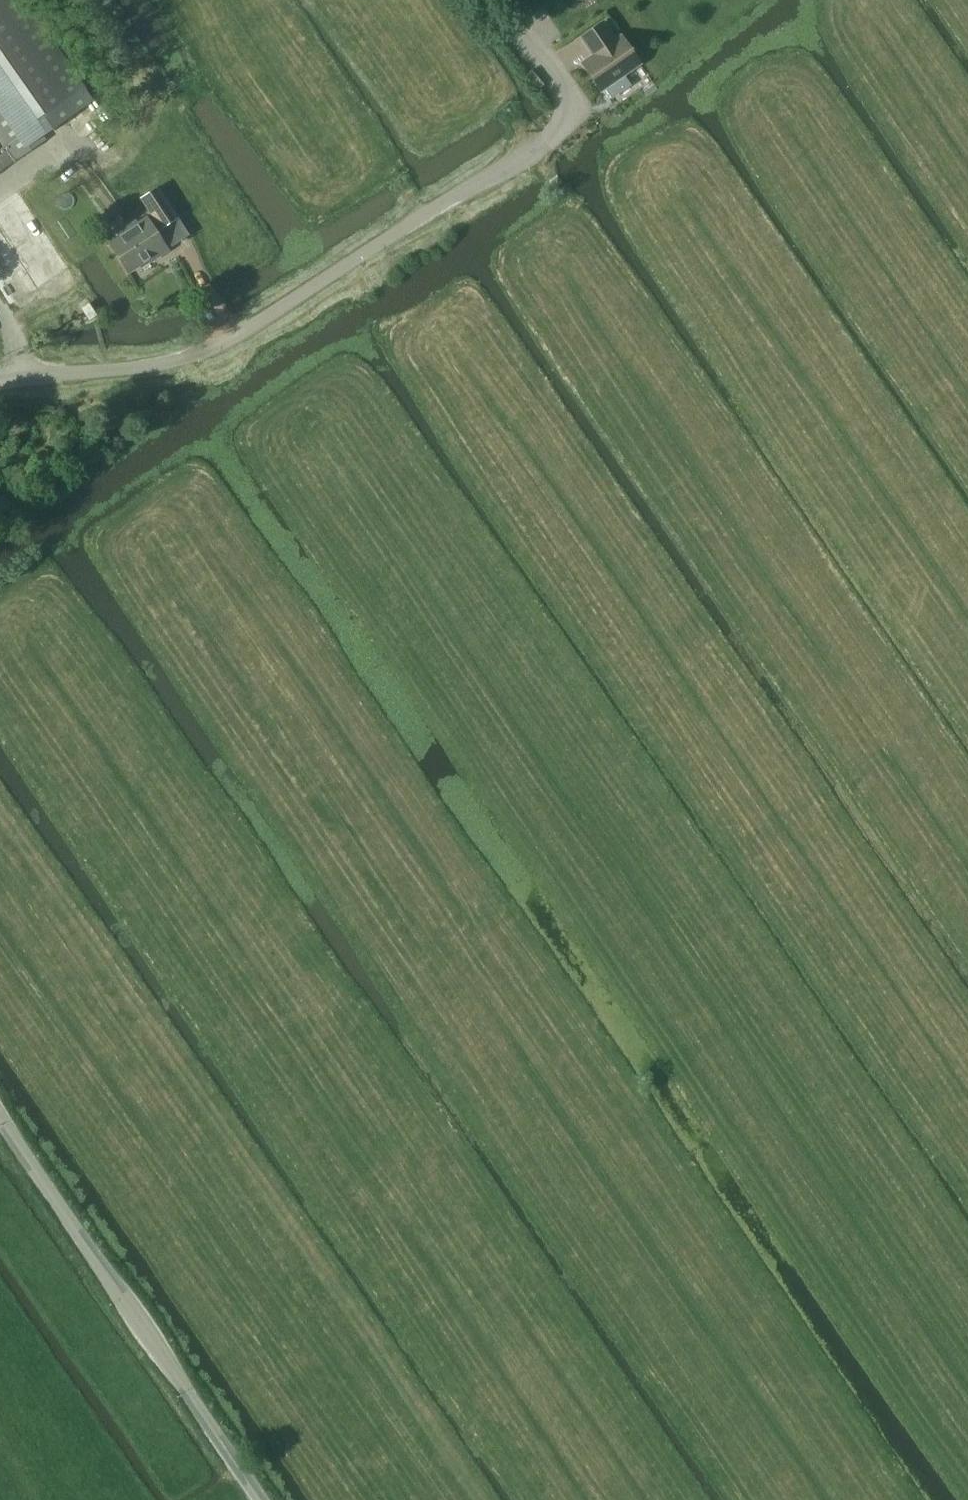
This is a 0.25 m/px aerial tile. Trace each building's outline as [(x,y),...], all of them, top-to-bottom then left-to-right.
[(45,140),(34,125),(85,89),(22,0),(0,0),(0,171),(45,140)] [(589,49),(590,48),(595,54),(581,64),(600,91),(639,64),(620,37),(614,41),(602,23),(581,38),(589,49)] [(139,199),(160,229),(176,218),(156,188),(139,199)] [(151,260),(167,250),(146,219),(137,225),(135,223),(125,229),(127,232),(109,245),(127,272),(149,257),(151,260)] [(92,319),(98,315),(94,309),(88,313),(92,319)]
